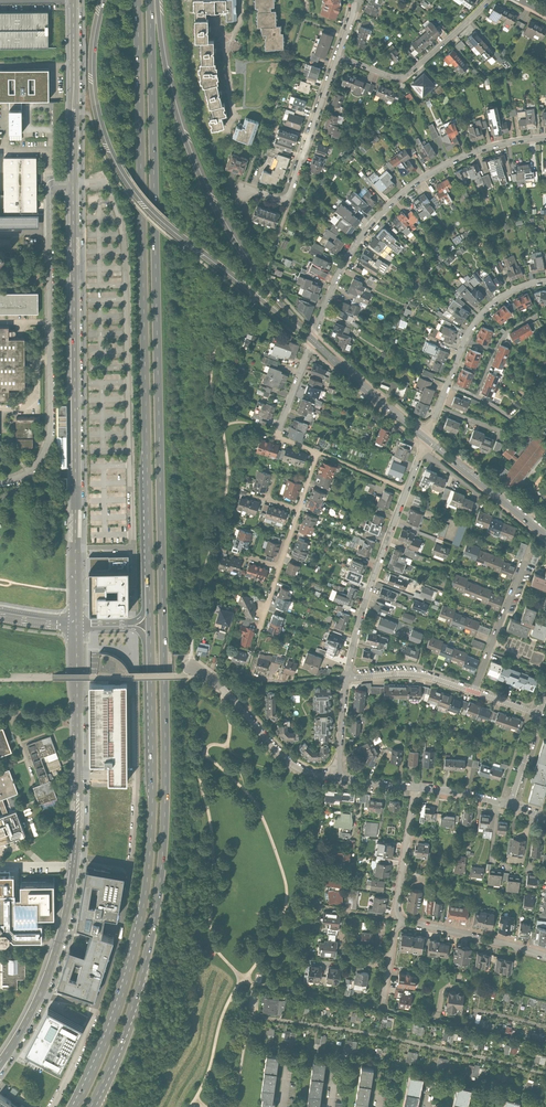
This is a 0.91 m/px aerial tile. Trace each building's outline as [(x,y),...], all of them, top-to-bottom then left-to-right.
[(195,17),(206,17),(206,12),(206,11),(206,10),(210,9),(210,10),(215,10),(215,0),(193,0),(193,2),(194,2),(194,4),(193,4),(194,8),(195,8),(195,13),(195,14),(195,17)] [(215,10),(220,10),(220,9),(222,9),(222,11),(221,11),(223,12),(224,14),(224,13),(226,13),(226,18),(237,18),(236,13),(236,14),(236,11),(236,3),(236,1),(236,0),(215,0),(215,10)] [(274,12),(274,9),(277,9),(277,0),(259,0),(259,12),(260,28),(264,28),(278,27),(278,12),(274,12)] [(326,2),(321,13),(337,19),(342,7),(341,1),(341,0),(325,0),(326,2)] [(461,4),(469,9),(475,0),(464,0),(461,4)] [(368,3),(365,11),(377,16),(378,13),(375,12),(377,7),(368,3)] [(499,18),(504,21),(509,12),(495,5),(488,17),(488,18),(493,21),(496,23),(499,18)] [(49,48),(48,12),(0,12),(0,48),(49,48)] [(509,12),(504,21),(503,22),(509,25),(507,28),(510,30),(512,25),(517,16),(509,12)] [(370,20),(371,17),(364,15),(361,24),(368,26),(370,20)] [(208,17),(206,17),(195,17),(195,25),(195,32),(195,31),(195,40),(201,39),(208,39),(208,30),(210,30),(210,28),(210,26),(208,26),(208,17)] [(532,38),(534,34),(539,25),(530,20),(523,34),(532,38)] [(518,21),(515,27),(522,30),(525,25),(518,21)] [(423,28),(426,31),(434,40),(441,34),(435,28),(430,22),(423,28)] [(435,28),(441,34),(444,31),(438,25),(435,28)] [(539,25),(534,34),(539,37),(538,39),(541,41),(545,31),(545,29),(539,25)] [(264,36),(267,36),(267,37),(267,50),(285,49),(285,35),(283,35),(282,27),(278,27),(264,28),(264,36)] [(357,36),(366,39),(367,34),(370,35),(371,31),(360,27),(357,36)] [(426,31),(419,38),(427,46),(434,40),(426,31)] [(317,47),(315,54),(320,56),(326,58),(334,36),(329,34),(323,32),(320,39),(317,38),(314,46),(317,47)] [(467,39),(473,46),(481,39),(474,32),(467,39)] [(357,36),(353,45),(364,48),(366,45),(364,45),(366,39),(357,36)] [(415,50),(418,53),(427,46),(419,38),(411,45),(415,50)] [(201,53),(201,61),(214,61),(214,50),(214,39),(208,39),(201,39),(201,47),(201,53)] [(480,53),(487,47),(481,39),(473,46),(480,53)] [(455,46),(460,51),(465,46),(461,41),(455,46)] [(385,57),(387,54),(394,49),(392,46),(382,54),(385,57)] [(487,47),(480,53),(484,58),(483,59),(485,62),(494,54),(487,47)] [(387,54),(394,63),(401,57),(394,49),(387,54)] [(462,61),(453,50),(443,59),(448,65),(450,63),(454,67),(462,61)] [(414,57),(411,53),(409,51),(405,54),(411,60),(414,57)] [(320,56),(315,54),(312,53),(309,61),(317,64),(320,56)] [(215,61),(214,61),(201,61),(200,61),(200,65),(198,65),(198,70),(199,70),(200,76),(199,76),(201,82),(202,81),(203,85),(204,85),(217,82),(218,81),(217,77),(219,77),(218,74),(219,73),(219,70),(218,68),(217,68),(217,65),(216,65),(215,61)] [(468,68),(462,61),(454,67),(460,75),(468,68)] [(306,69),(304,75),(309,76),(316,79),(318,79),(321,69),(307,64),(305,69),(306,69)] [(22,133),(22,110),(22,101),(29,101),(30,101),(30,102),(32,102),(34,102),(34,101),(41,101),(49,101),(49,69),(28,69),(15,69),(0,70),(0,101),(9,101),(9,110),(10,133),(22,133)] [(423,74),(416,81),(423,89),(428,84),(430,86),(434,83),(426,74),(424,75),(423,74)] [(343,84),(352,88),(356,79),(346,75),(343,84)] [(366,82),(356,79),(352,88),(352,89),(354,90),(353,92),(361,96),(362,94),(366,82)] [(299,85),(297,90),(309,94),(311,88),(310,87),(311,84),(306,82),(301,81),(300,86),(299,85)] [(217,82),(204,85),(206,92),(208,99),(207,99),(209,106),(211,106),(222,103),(220,93),(217,82)] [(371,84),(366,82),(362,94),(366,96),(371,84)] [(380,98),(384,100),(389,89),(381,86),(377,96),(380,97),(380,98)] [(398,92),(389,89),(384,100),(389,102),(389,100),(393,102),(392,104),(397,105),(399,102),(400,98),(396,96),(398,92)] [(345,96),(336,93),(332,104),(334,105),(341,107),(345,96)] [(297,109),(303,111),(304,107),(305,107),(307,101),(295,97),(292,108),(297,109)] [(224,102),(222,103),(211,106),(213,114),(210,115),(211,117),(209,118),(210,121),(211,122),(212,124),(211,125),(211,129),(217,127),(217,128),(220,127),(224,125),(222,117),(223,117),(224,118),(225,116),(226,115),(225,114),(227,113),(226,110),(225,109),(224,107),(225,106),(224,102)] [(496,107),(485,110),(488,123),(491,123),(494,137),(502,135),(502,134),(499,120),(496,107)] [(534,109),(525,110),(525,111),(525,115),(526,119),(527,130),(532,129),(536,129),(535,114),(534,109)] [(283,123),(285,125),(300,130),(304,118),(294,115),(289,113),(288,114),(286,120),(284,120),(283,123)] [(327,122),(339,127),(340,123),(342,124),(345,117),(340,115),(339,117),(330,114),(327,122)] [(251,143),(259,122),(245,117),(243,124),(242,124),(241,123),(240,123),(238,124),(239,126),(236,125),(235,129),(235,130),(234,132),(233,136),(238,138),(238,139),(246,142),(246,141),(251,143)] [(499,120),(502,134),(509,132),(506,118),(499,120)] [(527,130),(526,119),(519,120),(519,121),(520,130),(527,130)] [(472,124),(477,140),(484,138),(481,129),(482,128),(480,120),(471,122),(472,124)] [(338,130),(339,127),(327,122),(324,130),(334,134),(333,136),(340,138),(342,132),(338,130)] [(445,128),(453,148),(460,145),(455,135),(458,134),(457,133),(454,124),(452,123),(448,124),(448,127),(445,128)] [(429,129),(425,130),(431,141),(438,137),(432,124),(428,126),(429,129)] [(477,140),(472,124),(466,125),(469,133),(468,133),(471,143),(477,140)] [(379,128),(382,133),(387,129),(384,125),(379,128)] [(453,148),(445,128),(444,127),(438,130),(441,137),(441,138),(446,151),(453,148)] [(279,134),(277,138),(294,144),(295,142),(297,143),(299,136),(278,128),(276,133),(279,134)] [(419,137),(415,139),(422,152),(420,153),(425,162),(431,158),(424,146),(422,143),(419,137)] [(281,146),(280,148),(284,149),(291,152),(294,144),(277,138),(275,144),(277,145),(281,146)] [(317,155),(315,154),(312,163),(323,167),(325,163),(324,162),(329,147),(319,143),(315,153),(318,154),(317,155)] [(427,144),(424,146),(431,158),(436,155),(430,143),(427,144)] [(360,150),(364,154),(369,150),(365,145),(360,150)] [(274,152),(275,149),(269,147),(267,155),(273,157),(268,173),(272,174),(273,170),(275,170),(279,160),(277,159),(279,154),(274,152)] [(406,149),(397,155),(410,173),(415,169),(411,163),(408,165),(405,162),(412,157),(406,149)] [(232,154),(227,169),(243,175),(249,160),(240,157),(232,154)] [(272,174),(281,177),(283,178),(291,158),(282,155),(279,154),(277,159),(279,160),(275,170),(273,170),(272,174)] [(350,154),(346,158),(350,163),(354,159),(350,154)] [(397,155),(390,160),(395,167),(398,165),(400,168),(398,169),(404,177),(410,173),(397,155)] [(504,155),(493,158),(496,172),(500,186),(507,184),(501,165),(506,163),(504,155)] [(26,158),(4,158),(4,194),(4,198),(4,212),(21,211),(37,211),(36,158),(26,158)] [(493,158),(482,162),(484,170),(489,168),(490,173),(496,172),(493,158)] [(390,162),(384,167),(389,172),(390,173),(395,169),(390,162)] [(322,171),(323,167),(312,163),(309,171),(319,175),(321,171),(322,171)] [(477,164),(466,168),(470,179),(474,177),(478,187),(483,185),(485,190),(493,187),(488,175),(481,177),(479,173),(480,173),(477,164)] [(528,165),(522,166),(526,183),(526,184),(539,182),(537,172),(531,173),(530,169),(528,169),(528,165)] [(517,182),(517,184),(526,183),(522,166),(518,166),(518,170),(516,171),(517,175),(516,175),(517,182)] [(466,168),(456,172),(460,183),(470,179),(466,168)] [(279,181),(281,177),(272,174),(268,173),(264,171),(261,181),(266,183),(266,182),(272,184),(272,182),(277,184),(278,181),(279,181)] [(389,172),(381,179),(390,191),(396,186),(390,180),(393,177),(390,173),(389,172)] [(365,175),(359,180),(368,189),(374,183),(372,180),(369,177),(368,178),(365,175)] [(377,175),(372,180),(374,183),(385,195),(390,191),(381,179),(377,175)] [(442,182),(448,192),(450,191),(449,190),(453,188),(448,179),(442,182)] [(442,182),(436,185),(440,191),(437,193),(444,204),(446,208),(454,203),(448,192),(442,182)] [(363,198),(373,208),(377,203),(371,197),(373,195),(369,191),(363,198)] [(437,193),(433,195),(435,197),(441,205),(444,204),(437,193)] [(424,194),(418,198),(430,214),(435,211),(429,203),(430,202),(424,194)] [(362,204),(360,207),(368,214),(373,208),(363,198),(359,195),(356,199),(362,204)] [(441,205),(435,197),(431,200),(437,208),(441,205)] [(427,217),(430,214),(418,198),(413,202),(417,207),(415,209),(422,218),(426,215),(427,217)] [(353,201),(347,209),(354,215),(360,208),(353,201)] [(257,206),(252,220),(276,228),(281,214),(269,210),(257,206)] [(402,212),(396,217),(410,231),(411,232),(416,228),(413,224),(418,219),(411,211),(408,214),(406,216),(402,212)] [(342,217),(344,218),(357,228),(361,222),(352,216),(351,218),(348,215),(345,213),(342,217)] [(19,228),(39,227),(39,215),(0,216),(0,228),(19,228)] [(410,231),(396,217),(392,221),(396,226),(399,229),(401,226),(404,229),(401,231),(406,236),(410,231)] [(357,228),(344,218),(338,226),(341,228),(343,230),(351,236),(357,228)] [(378,233),(398,251),(405,244),(397,237),(385,226),(381,230),(378,233)] [(333,227),(330,231),(338,235),(341,232),(338,231),(333,227)] [(298,233),(290,228),(287,233),(296,237),(298,233)] [(328,229),(324,237),(342,249),(346,243),(338,238),(337,237),(338,235),(330,231),(328,229)] [(371,242),(368,245),(384,257),(393,247),(378,233),(371,242)] [(407,242),(399,234),(397,237),(405,244),(407,242)] [(460,241),(457,236),(452,239),(456,245),(461,242),(460,241)] [(342,249),(324,237),(320,243),(328,248),(339,254),(342,249)] [(315,243),(313,247),(324,253),(326,249),(315,243)] [(316,257),(313,263),(330,271),(333,264),(323,259),(321,258),(324,253),(313,247),(312,247),(308,253),(316,257)] [(374,254),(365,249),(361,256),(360,259),(370,265),(373,260),(372,260),(371,259),(374,254)] [(445,256),(442,252),(437,257),(440,261),(445,256)] [(535,253),(538,273),(545,271),(543,263),(543,262),(542,254),(541,252),(535,253)] [(455,258),(451,254),(447,258),(451,262),(455,258)] [(514,255),(509,257),(517,279),(523,276),(520,267),(519,268),(518,265),(514,255)] [(508,258),(504,259),(508,269),(509,272),(507,272),(511,281),(517,279),(509,257),(508,258)] [(292,261),(285,258),(282,264),(290,267),(292,261)] [(389,265),(378,258),(374,264),(380,267),(378,269),(385,273),(389,265)] [(358,261),(353,270),(360,274),(363,268),(375,275),(379,270),(360,259),(358,261)] [(330,271),(313,263),(312,266),(309,272),(315,275),(316,276),(326,280),(330,271)] [(496,263),(490,266),(493,271),(495,275),(501,271),(500,270),(496,263)] [(309,272),(312,266),(309,265),(307,271),(303,269),(301,272),(314,278),(315,275),(309,272)] [(493,271),(488,273),(497,288),(503,285),(498,276),(496,277),(496,276),(495,275),(493,271)] [(313,281),(314,278),(301,272),(300,276),(313,281)] [(476,272),(472,275),(473,275),(479,283),(482,280),(476,272)] [(488,273),(482,277),(484,281),(489,289),(490,288),(492,291),(497,288),(488,273)] [(459,279),(464,283),(467,280),(473,287),(479,283),(473,275),(467,279),(463,275),(459,279)] [(301,288),(320,295),(322,288),(314,285),(313,285),(314,281),(313,281),(300,276),(297,283),(302,285),(301,288)] [(370,276),(366,283),(374,287),(378,280),(370,276)] [(350,286),(369,294),(371,290),(363,286),(361,285),(362,283),(352,279),(350,286)] [(464,283),(462,284),(480,302),(485,297),(478,289),(476,291),(474,288),(473,287),(467,280),(464,283)] [(419,284),(415,281),(411,286),(414,288),(416,290),(419,284)] [(462,284),(456,290),(458,291),(463,296),(466,300),(467,299),(468,300),(475,307),(480,302),(462,284)] [(350,286),(347,291),(357,295),(359,296),(358,300),(367,304),(371,295),(369,294),(350,286)] [(320,295),(301,288),(299,294),(302,295),(302,296),(318,301),(320,295)] [(541,290),(535,293),(539,301),(545,303),(545,296),(545,291),(541,290)] [(38,313),(38,292),(38,293),(0,293),(0,313),(38,313)] [(523,295),(521,296),(526,308),(532,305),(527,293),(523,295)] [(519,297),(514,299),(519,311),(526,308),(521,296),(519,297)] [(458,297),(455,301),(463,307),(465,303),(460,299),(458,297)] [(302,300),(298,309),(310,322),(312,317),(316,306),(302,300)] [(453,300),(448,307),(466,319),(469,313),(464,309),(462,308),(463,307),(455,301),(453,300)] [(343,302),(340,309),(357,315),(360,307),(351,303),(351,305),(349,305),(343,302)] [(508,306),(511,312),(517,308),(514,303),(508,306)] [(501,308),(499,310),(507,319),(512,314),(504,305),(501,308)] [(448,307),(446,310),(452,314),(455,316),(454,318),(455,319),(462,324),(466,319),(448,307)] [(442,315),(440,318),(444,320),(451,323),(454,318),(455,316),(452,314),(450,317),(444,313),(446,310),(442,308),(439,313),(442,315)] [(357,315),(340,309),(338,316),(347,319),(355,322),(357,315)] [(497,312),(493,315),(501,324),(507,319),(499,310),(497,312)] [(444,320),(442,325),(449,328),(451,323),(444,320)] [(335,323),(332,330),(342,333),(344,327),(342,326),(335,323)] [(441,324),(438,331),(455,338),(457,331),(451,329),(449,328),(442,325),(441,324)] [(523,326),(519,329),(524,338),(533,333),(528,324),(523,326)] [(9,400),(9,396),(15,396),(17,394),(17,392),(15,391),(12,391),(12,388),(25,387),(25,358),(25,338),(11,338),(11,336),(11,335),(15,335),(16,334),(16,331),(15,330),(9,330),(9,326),(0,326),(0,400),(9,400)] [(480,331),(479,333),(491,338),(494,331),(482,327),(480,331)] [(432,328),(429,335),(437,338),(439,339),(440,336),(443,338),(442,340),(452,344),(455,338),(438,331),(432,328)] [(514,331),(509,334),(515,344),(524,338),(519,329),(514,331)] [(332,330),(330,335),(339,339),(338,345),(342,346),(342,347),(341,350),(349,352),(352,343),(349,342),(350,337),(350,336),(342,333),(332,330)] [(478,335),(476,340),(488,344),(491,338),(479,333),(478,335)] [(276,345),(298,353),(300,346),(291,342),(290,345),(278,340),(277,341),(276,345)] [(435,354),(437,349),(434,348),(436,345),(426,341),(423,349),(435,354)] [(295,360),(298,353),(276,345),(272,355),(281,358),(285,360),(286,358),(286,356),(295,360)] [(498,350),(496,355),(507,359),(510,349),(500,345),(498,350)] [(435,354),(432,360),(444,364),(448,354),(438,349),(437,349),(435,354)] [(468,353),(467,356),(479,360),(482,353),(478,352),(475,350),(470,349),(468,353)] [(494,360),(493,364),(503,368),(507,359),(496,355),(494,360)] [(265,356),(262,363),(268,365),(271,358),(265,356)] [(466,358),(465,363),(467,364),(474,366),(476,367),(479,360),(467,356),(466,358)] [(435,370),(441,372),(444,364),(432,360),(431,359),(429,364),(433,365),(432,369),(435,370)] [(312,373),(325,379),(326,377),(330,378),(331,376),(332,373),(322,369),(323,367),(321,366),(316,364),(313,370),(312,373)] [(283,371),(270,366),(267,375),(286,382),(288,375),(285,374),(282,373),(283,371)] [(495,367),(493,374),(499,376),(502,377),(503,374),(502,373),(503,369),(495,367)] [(459,375),(471,380),(474,373),(471,372),(465,370),(462,368),(460,373),(459,375)] [(423,370),(421,375),(433,380),(435,374),(423,370)] [(485,381),(496,386),(499,376),(493,374),(488,372),(486,377),(485,381)] [(286,382),(267,375),(264,383),(274,387),(275,385),(276,385),(284,388),(286,382)] [(471,380),(459,375),(458,378),(457,382),(459,383),(465,386),(468,387),(471,380)] [(422,391),(421,394),(431,397),(434,390),(429,388),(431,384),(432,382),(420,378),(418,377),(414,388),(422,391)] [(310,378),(308,385),(321,390),(322,387),(324,383),(323,383),(322,382),(310,378)] [(331,383),(324,381),(323,383),(324,383),(322,387),(329,389),(329,388),(331,383)] [(403,381),(398,394),(404,396),(408,383),(403,381)] [(496,386),(485,381),(483,387),(481,391),(492,396),(496,386)] [(261,385),(260,389),(264,391),(271,393),(273,388),(267,386),(267,387),(261,385)] [(321,390),(308,385),(305,391),(313,394),(315,395),(316,391),(323,393),(324,391),(321,390)] [(421,394),(417,405),(416,404),(413,413),(424,417),(428,406),(429,405),(431,397),(421,394)] [(462,399),(454,397),(452,404),(451,405),(451,406),(453,407),(451,411),(461,414),(463,411),(466,412),(469,402),(462,399)] [(302,399),(299,406),(315,412),(321,414),(322,412),(313,408),(315,404),(312,403),(302,399)] [(258,401),(256,407),(274,414),(276,407),(268,403),(267,405),(266,404),(258,401)] [(522,405),(517,401),(514,405),(519,409),(522,405)] [(66,406),(56,406),(57,479),(59,479),(59,489),(67,489),(67,479),(60,479),(60,468),(67,468),(66,406)] [(299,406),(297,412),(304,415),(306,415),(313,418),(313,417),(315,412),(299,406)] [(271,420),(274,414),(256,407),(255,412),(264,415),(263,417),(268,419),(271,420)] [(260,419),(262,420),(263,417),(264,415),(255,412),(253,416),(260,419)] [(39,417),(16,417),(16,418),(16,421),(16,438),(16,446),(16,448),(33,448),(33,446),(33,438),(33,421),(39,421),(39,418),(39,417)] [(445,422),(443,427),(455,432),(459,422),(456,420),(447,417),(445,422)] [(293,424),(292,427),(307,433),(309,425),(294,420),(293,424)] [(307,433),(292,427),(291,430),(289,433),(304,438),(307,433)] [(382,428),(377,443),(386,446),(391,431),(384,429),(382,428)] [(469,442),(479,446),(483,435),(484,433),(477,431),(473,429),(469,442)] [(491,438),(483,435),(479,446),(479,448),(489,452),(494,439),(491,438)] [(518,457),(514,454),(516,451),(509,445),(503,453),(510,459),(512,457),(516,460),(510,468),(506,465),(498,474),(512,486),(514,487),(545,447),(545,443),(536,435),(532,439),(518,457)] [(260,436),(256,450),(266,454),(270,440),(266,438),(260,436)] [(270,440),(266,454),(275,457),(278,448),(280,443),(275,441),(270,440)] [(496,442),(493,450),(499,451),(502,444),(496,442)] [(400,444),(395,456),(401,458),(407,461),(411,452),(412,449),(400,444)] [(286,448),(283,459),(293,462),(297,448),(292,446),(287,445),(286,448)] [(278,448),(275,457),(283,459),(286,448),(282,447),(282,449),(278,448)] [(297,448),(293,462),(303,466),(305,458),(308,451),(302,450),(297,448)] [(321,465),(318,471),(333,476),(335,469),(338,471),(340,470),(342,466),(341,464),(337,463),(337,465),(331,463),(322,460),(321,465)] [(401,475),(405,465),(399,463),(393,460),(389,470),(401,475)] [(430,470),(426,468),(420,485),(427,487),(429,483),(432,485),(436,474),(437,472),(430,470)] [(259,470),(256,479),(269,483),(270,479),(272,474),(259,470)] [(317,476),(315,481),(321,483),(329,486),(333,476),(318,471),(317,476)] [(444,477),(436,474),(432,485),(431,487),(442,491),(447,478),(444,477)] [(269,483),(256,479),(253,487),(266,492),(267,487),(269,483)] [(287,479),(282,494),(296,498),(298,492),(301,483),(294,481),(287,479)] [(329,486),(321,483),(319,489),(326,492),(328,493),(331,487),(329,486)] [(313,487),(310,496),(323,501),(326,492),(319,489),(318,489),(313,487)] [(445,487),(441,497),(447,500),(451,489),(445,487)] [(385,489),(382,496),(391,499),(393,493),(388,490),(385,489)] [(457,491),(453,490),(449,502),(459,506),(463,496),(464,494),(457,491)] [(242,493),(236,508),(242,510),(242,509),(247,511),(252,497),(246,495),(245,494),(242,493)] [(380,495),(377,504),(382,506),(387,508),(391,499),(382,496),(380,495)] [(416,495),(413,504),(419,506),(422,497),(416,495)] [(309,502),(308,504),(311,506),(311,507),(314,508),(321,511),(322,511),(323,507),(321,505),(323,501),(310,496),(311,497),(311,498),(309,498),(308,501),(309,501),(309,502)] [(471,499),(463,496),(459,506),(458,508),(469,512),(471,507),(473,501),(474,500),(471,499)] [(252,497),(247,511),(247,512),(255,515),(260,500),(256,498),(252,497)] [(274,520),(279,506),(274,504),(269,503),(268,504),(266,510),(264,516),(274,520)] [(279,506),(274,520),(284,523),(289,510),(284,508),(279,506)] [(409,513),(406,520),(413,523),(417,524),(421,512),(410,508),(409,512),(409,513)] [(479,510),(475,521),(483,524),(481,527),(487,529),(487,528),(491,518),(492,515),(488,514),(479,510)] [(373,520),(382,524),(385,516),(379,514),(376,512),(373,520)] [(306,513),(302,522),(314,526),(317,517),(311,515),(307,513),(306,513)] [(422,531),(430,532),(433,519),(427,518),(426,522),(428,523),(428,527),(425,527),(424,530),(422,529),(422,531)] [(500,521),(491,518),(487,528),(494,530),(493,534),(498,536),(504,522),(500,521)] [(370,522),(366,520),(364,527),(369,529),(373,520),(371,519),(370,522)] [(373,520),(369,529),(374,531),(378,533),(382,524),(373,520)] [(301,525),(299,530),(305,532),(307,533),(307,531),(312,533),(314,526),(302,522),(301,525)] [(443,540),(449,524),(442,522),(437,538),(443,540)] [(513,526),(504,522),(498,536),(511,541),(516,527),(513,526)] [(467,525),(460,523),(451,543),(459,546),(467,525)] [(240,528),(237,537),(249,541),(251,536),(252,532),(240,528)] [(402,529),(398,539),(410,543),(412,539),(414,534),(407,531),(402,529)] [(246,549),(249,541),(237,537),(234,545),(240,547),(246,549)] [(364,545),(373,548),(376,541),(371,539),(367,538),(364,545)] [(269,539),(265,551),(276,555),(277,550),(280,543),(269,539)] [(296,544),(295,546),(306,550),(309,543),(298,539),(296,544)] [(410,543),(408,548),(414,551),(416,551),(420,542),(412,539),(410,543)] [(359,543),(350,540),(348,546),(354,548),(354,546),(357,547),(359,543)] [(410,543),(407,542),(405,548),(414,552),(414,551),(408,548),(410,543)] [(435,542),(431,552),(446,558),(449,548),(435,542)] [(467,542),(463,552),(471,555),(469,559),(475,561),(475,559),(479,549),(480,547),(476,545),(467,542)] [(522,543),(516,557),(522,559),(528,545),(522,543)] [(365,555),(370,557),(373,548),(364,545),(363,548),(359,546),(357,552),(358,552),(360,553),(362,554),(364,554),(365,555)] [(294,548),(292,555),(304,560),(307,551),(306,550),(295,546),(294,548)] [(414,552),(405,548),(403,553),(409,555),(418,559),(420,554),(414,552)] [(536,548),(530,562),(536,564),(542,550),(536,548)] [(394,549),(391,556),(405,561),(406,557),(402,555),(403,552),(399,551),(394,549)] [(487,552),(479,549),(475,559),(482,562),(481,565),(484,567),(489,553),(487,552)] [(500,557),(489,553),(484,567),(486,568),(488,564),(494,567),(493,570),(499,572),(499,571),(503,561),(504,559),(500,557)] [(228,571),(229,570),(232,557),(227,556),(222,555),(218,568),(228,571)] [(128,556),(89,556),(90,612),(129,612),(128,556)] [(414,564),(405,561),(391,556),(387,567),(390,568),(394,569),(394,568),(405,572),(407,568),(411,570),(414,564)] [(232,557),(229,570),(238,572),(240,568),(242,560),(237,559),(232,557)] [(349,567),(350,568),(363,572),(366,564),(360,561),(354,559),(353,559),(349,567)] [(511,564),(503,561),(499,571),(507,574),(505,577),(511,579),(516,566),(511,564)] [(250,562),(246,575),(255,578),(259,565),(255,564),(250,562)] [(288,564),(286,571),(295,575),(297,571),(299,571),(301,566),(289,562),(288,564)] [(343,571),(345,565),(341,564),(334,562),(333,566),(335,567),(335,568),(343,571)] [(259,565),(255,578),(264,581),(268,568),(264,567),(259,565)] [(363,572),(350,568),(347,576),(351,577),(352,577),(353,578),(360,580),(363,572)] [(455,573),(451,583),(458,586),(457,589),(462,592),(463,590),(467,580),(468,578),(464,576),(455,573)] [(534,573),(530,583),(545,589),(545,577),(534,573)] [(398,576),(390,574),(387,583),(398,587),(405,589),(408,580),(398,576)] [(475,583),(467,580),(463,590),(470,593),(468,596),(472,598),(477,584),(475,583)] [(488,588),(477,584),(472,598),(474,599),(475,595),(482,598),(481,601),(486,603),(487,602),(491,592),(492,590),(488,588)] [(279,594),(278,596),(289,600),(293,590),(282,586),(279,594)] [(347,595),(355,598),(356,595),(358,589),(351,586),(347,595)] [(381,586),(378,595),(386,598),(392,600),(395,592),(395,591),(381,586)] [(422,586),(418,594),(424,596),(430,599),(434,590),(422,586)] [(355,598),(347,595),(342,594),(337,591),(334,600),(344,604),(345,603),(348,604),(352,605),(355,598)] [(256,608),(257,606),(255,603),(254,600),(257,599),(259,599),(260,596),(251,593),(250,595),(243,592),(241,593),(238,602),(246,605),(244,611),(246,615),(247,615),(253,617),(253,615),(256,608)] [(396,606),(403,608),(404,605),(395,601),(398,593),(395,592),(392,600),(390,603),(396,606)] [(500,595),(491,592),(487,602),(494,604),(493,608),(498,610),(503,597),(500,595)] [(289,600),(278,596),(275,605),(287,609),(290,600),(289,600)] [(415,599),(411,608),(424,613),(428,603),(421,601),(415,599)] [(432,607),(439,609),(441,601),(435,599),(432,607)] [(375,606),(374,608),(378,609),(377,612),(385,615),(386,612),(387,613),(390,606),(377,601),(375,606)] [(390,603),(390,606),(387,613),(390,614),(392,608),(395,609),(396,606),(390,603)] [(442,604),(438,614),(446,618),(445,621),(450,623),(451,621),(454,611),(455,609),(452,608),(442,604)] [(510,618),(506,628),(526,635),(530,626),(533,627),(531,633),(544,638),(545,632),(545,624),(535,620),(534,623),(532,622),(537,609),(526,604),(521,618),(524,619),(523,621),(523,622),(510,618)] [(221,607),(217,620),(229,624),(233,611),(221,607)] [(404,611),(401,619),(411,623),(414,615),(404,611)] [(462,614),(454,611),(451,621),(458,624),(456,628),(459,629),(465,615),(462,614)] [(274,612),(270,620),(282,625),(285,616),(278,614),(274,612)] [(339,619),(347,622),(350,616),(344,614),(342,613),(340,616),(339,619)] [(476,620),(465,615),(459,629),(462,630),(463,627),(470,629),(468,632),(474,635),(476,630),(478,624),(479,621),(476,620)] [(344,630),(347,622),(339,619),(338,623),(336,622),(335,627),(338,628),(344,630)] [(270,620),(268,629),(273,631),(279,633),(282,625),(270,620)] [(244,632),(240,643),(250,646),(252,640),(254,634),(256,628),(249,626),(243,624),(241,624),(239,631),(244,632)] [(490,628),(478,624),(476,630),(488,634),(490,628)] [(219,630),(217,636),(224,638),(226,632),(219,630)] [(368,631),(365,641),(377,645),(380,634),(374,633),(368,631)] [(430,635),(426,645),(434,648),(433,652),(438,654),(438,652),(442,642),(443,640),(439,639),(430,635)] [(337,638),(334,637),(331,643),(341,647),(344,640),(337,638)] [(485,643),(473,638),(471,644),(482,649),(485,643)] [(518,647),(520,647),(522,643),(513,638),(509,648),(515,651),(518,647)] [(450,645),(442,642),(438,652),(445,655),(444,659),(447,660),(453,646),(450,645)] [(326,651),(327,651),(332,653),(338,655),(341,647),(331,643),(329,643),(326,651)] [(205,646),(198,644),(197,652),(206,654),(207,650),(208,647),(205,646)] [(406,646),(402,657),(407,658),(408,657),(416,659),(417,655),(419,650),(406,646)] [(463,651),(453,646),(447,660),(450,661),(451,657),(458,660),(456,663),(462,665),(462,664),(466,654),(467,652),(463,651)] [(235,647),(232,659),(244,663),(246,657),(246,656),(248,651),(235,647)] [(363,650),(361,658),(367,660),(371,661),(373,652),(370,652),(363,650)] [(274,651),(271,661),(284,665),(287,656),(274,651)] [(303,664),(310,667),(309,669),(317,672),(318,669),(323,657),(318,655),(309,651),(303,664)] [(259,652),(255,667),(266,671),(268,664),(271,655),(259,652)] [(475,657),(466,654),(462,664),(470,667),(468,670),(474,673),(479,659),(475,657)] [(286,667),(285,672),(290,673),(294,675),(298,662),(288,659),(286,667)] [(491,660),(487,672),(497,676),(502,664),(495,661),(491,660)] [(504,665),(502,664),(497,676),(497,677),(505,681),(511,667),(504,665)] [(512,668),(511,667),(505,681),(514,684),(519,671),(512,668)] [(318,669),(317,672),(316,675),(319,676),(319,674),(322,675),(323,674),(326,675),(326,674),(329,675),(331,669),(329,668),(328,669),(325,668),(325,669),(321,668),(321,670),(318,669)] [(521,671),(519,671),(514,684),(514,685),(523,688),(524,686),(528,674),(521,671)] [(530,675),(528,674),(524,686),(529,688),(531,683),(535,684),(538,678),(530,675)] [(108,682),(89,682),(90,761),(100,761),(107,761),(107,772),(109,772),(109,777),(109,780),(127,781),(127,682),(121,682),(115,682),(108,682)] [(371,683),(362,684),(362,690),(366,690),(365,694),(370,694),(371,686),(371,683)] [(396,685),(383,684),(383,686),(383,694),(383,696),(408,697),(408,685),(396,685)] [(408,685),(408,697),(420,697),(421,686),(421,685),(411,685),(408,685)] [(315,709),(332,709),(332,686),(317,686),(317,688),(309,688),(309,700),(315,700),(315,709)] [(425,686),(421,686),(420,697),(424,697),(427,698),(431,688),(425,686)] [(439,691),(431,688),(427,698),(426,701),(436,705),(441,692),(439,691)] [(359,690),(355,689),(354,698),(365,699),(365,694),(366,690),(362,690),(359,690)] [(267,696),(265,696),(266,716),(270,717),(274,720),(280,713),(276,710),(276,691),(267,691),(267,696)] [(441,692),(436,705),(447,709),(452,696),(447,694),(441,692)] [(452,696),(447,709),(458,712),(458,711),(462,700),(454,697),(452,696)] [(365,699),(354,698),(353,702),(353,708),(364,709),(365,699)] [(469,702),(462,700),(458,711),(465,713),(466,710),(469,702)] [(475,703),(470,701),(469,702),(466,710),(471,712),(470,716),(475,718),(477,714),(480,705),(475,703)] [(488,718),(491,710),(491,709),(486,707),(480,705),(477,714),(488,718)] [(505,713),(497,711),(497,712),(494,720),(500,722),(498,726),(504,728),(509,715),(505,713)] [(355,714),(355,718),(360,718),(360,723),(371,722),(370,715),(364,716),(363,713),(355,714)] [(315,738),(332,738),(332,715),(315,716),(315,738)] [(509,715),(504,728),(509,730),(510,726),(517,728),(520,720),(520,719),(512,716),(509,715)] [(282,723),(278,723),(278,731),(286,740),(296,740),(296,738),(298,738),(298,736),(299,736),(299,729),(290,730),(288,727),(288,724),(291,724),(291,718),(283,718),(282,723)] [(355,718),(351,718),(351,724),(351,733),(360,733),(360,723),(360,718),(355,718)] [(12,750),(3,726),(0,727),(0,754),(12,750)] [(368,737),(369,739),(371,738),(374,743),(381,738),(377,732),(368,737)] [(35,741),(26,744),(34,765),(34,766),(41,784),(33,786),(39,803),(42,810),(60,804),(51,780),(49,780),(41,757),(57,751),(54,744),(53,743),(50,735),(35,741)] [(374,743),(371,738),(369,739),(349,751),(352,756),(364,749),(374,743)] [(536,759),(545,762),(545,741),(543,739),(536,759)] [(303,743),(302,742),(299,745),(301,746),(299,748),(300,749),(309,759),(321,759),(329,753),(329,744),(321,744),(321,747),(320,748),(315,748),(306,740),(303,743)] [(374,743),(364,749),(367,756),(365,760),(372,764),(379,752),(374,743)] [(402,748),(391,747),(390,761),(401,762),(401,757),(402,748)] [(418,750),(409,749),(408,763),(417,763),(417,759),(418,750)] [(435,750),(425,749),(423,764),(433,765),(434,761),(435,750)] [(448,766),(453,767),(454,758),(444,756),(443,766),(448,766)] [(465,759),(454,758),(453,767),(464,768),(464,763),(465,761),(465,759)] [(536,759),(530,778),(534,780),(544,783),(545,778),(545,762),(536,759)] [(492,766),(480,762),(480,764),(479,766),(479,767),(477,771),(489,775),(492,766)] [(492,766),(489,775),(499,778),(501,773),(502,769),(492,766)] [(1,807),(4,814),(0,816),(0,846),(1,845),(0,843),(17,837),(21,835),(25,834),(16,810),(8,813),(3,798),(14,794),(18,792),(10,768),(8,769),(0,772),(0,804),(1,807)] [(534,780),(528,799),(541,803),(544,795),(544,794),(545,792),(545,791),(545,790),(545,787),(545,783),(544,783),(534,780)] [(332,789),(327,788),(326,800),(335,801),(335,797),(336,789),(332,789)] [(355,791),(343,790),(342,798),(354,799),(355,791)] [(389,799),(388,807),(399,809),(400,800),(395,799),(389,799)] [(434,805),(421,803),(420,815),(423,816),(423,814),(430,815),(433,815),(433,811),(434,805)] [(472,809),(463,808),(461,820),(470,821),(472,809)] [(336,815),(336,824),(341,825),(351,826),(353,826),(353,818),(352,818),(352,812),(340,811),(340,816),(336,815)] [(490,813),(480,811),(478,822),(484,823),(488,824),(490,813)] [(454,815),(440,813),(439,823),(453,825),(454,819),(454,815)] [(507,821),(497,819),(496,830),(505,832),(507,821)] [(379,822),(366,820),(365,834),(377,836),(379,822)] [(484,823),(478,822),(478,825),(474,824),(473,833),(482,834),(484,823)] [(388,824),(387,832),(395,834),(396,830),(396,825),(388,824)] [(525,839),(509,836),(507,852),(517,854),(518,856),(522,856),(523,854),(525,839)] [(392,843),(379,841),(378,853),(394,856),(395,844),(392,844),(392,843)] [(423,842),(417,841),(416,845),(415,855),(426,856),(428,842),(423,842)] [(542,843),(532,842),(530,854),(540,855),(542,843)] [(337,861),(343,859),(344,850),(332,849),(332,858),(337,858),(337,861)] [(466,855),(456,854),(453,872),(464,873),(466,855)] [(392,863),(377,861),(377,866),(374,867),(374,871),(376,873),(375,874),(390,876),(391,866),(392,863)] [(484,866),(470,864),(469,874),(482,876),(484,866)] [(70,947),(58,984),(94,996),(114,937),(102,932),(105,914),(117,916),(125,873),(87,867),(77,925),(92,930),(85,952),(70,947)] [(496,868),(490,867),(490,870),(487,883),(493,884),(496,868)] [(502,869),(496,868),(493,884),(500,885),(501,879),(502,871),(502,869)] [(15,900),(18,900),(21,900),(21,901),(22,901),(37,900),(37,908),(37,916),(47,916),(55,916),(54,883),(21,883),(21,896),(19,896),(16,896),(15,891),(14,891),(14,873),(10,873),(10,869),(0,869),(0,920),(4,925),(4,928),(7,928),(10,931),(10,936),(11,936),(14,939),(42,939),(42,922),(18,922),(17,921),(15,920),(15,900)] [(334,890),(339,890),(340,885),(342,886),(342,884),(346,875),(344,874),(337,872),(330,869),(326,882),(329,883),(328,889),(334,888),(334,890)] [(512,891),(514,875),(508,874),(507,880),(506,889),(512,891)] [(514,875),(512,891),(518,891),(520,881),(520,876),(514,875)] [(385,881),(372,879),(368,878),(367,888),(371,888),(370,889),(384,891),(385,881)] [(334,888),(328,889),(329,901),(329,902),(343,902),(342,891),(342,889),(339,890),(334,890),(334,888)] [(421,890),(408,889),(407,898),(405,909),(411,910),(411,911),(417,912),(417,906),(419,906),(421,890)] [(388,897),(375,895),(373,908),(380,909),(386,910),(387,907),(388,897)] [(426,904),(424,911),(432,912),(434,900),(434,899),(426,898),(426,904)] [(434,900),(432,912),(440,914),(441,906),(442,901),(434,900)] [(468,906),(448,903),(446,918),(466,921),(468,906)] [(486,910),(474,909),(472,924),(479,925),(479,926),(491,928),(493,913),(486,912),(486,910)] [(340,913),(324,912),(322,922),(331,923),(330,928),(339,929),(340,925),(341,914),(340,913)] [(514,917),(499,915),(497,931),(512,933),(514,917)] [(0,939),(2,940),(6,940),(7,940),(10,936),(10,931),(7,928),(4,928),(3,928),(3,925),(0,922),(0,939)] [(535,926),(534,932),(533,939),(533,942),(537,943),(537,942),(544,945),(545,946),(545,929),(535,926)] [(372,933),(362,932),(361,943),(374,944),(374,933),(372,933)] [(403,933),(402,934),(401,938),(400,938),(400,943),(399,947),(400,948),(411,950),(413,935),(412,934),(403,933)] [(413,935),(411,950),(421,952),(422,944),(423,937),(423,936),(421,936),(421,935),(419,934),(418,935),(418,936),(413,935)] [(430,938),(429,938),(428,945),(427,953),(437,955),(437,953),(439,942),(440,940),(433,939),(433,938),(430,938)] [(338,941),(336,941),(328,940),(325,940),(325,942),(321,942),(320,951),(321,951),(320,955),(336,957),(338,945),(338,941)] [(448,943),(439,942),(437,953),(447,955),(449,944),(448,943)] [(462,945),(456,944),(454,959),(461,960),(469,962),(471,947),(467,946),(462,945)] [(411,950),(400,948),(398,966),(405,967),(406,960),(409,960),(411,950)] [(489,955),(483,954),(481,965),(481,966),(488,967),(489,960),(489,955)] [(504,958),(496,957),(495,962),(494,969),(502,970),(504,959),(504,958)] [(0,962),(0,988),(18,989),(18,979),(26,979),(26,961),(18,961),(18,959),(14,959),(13,959),(8,959),(8,962),(0,962)] [(512,961),(504,959),(502,970),(502,972),(511,973),(512,965),(512,961)] [(355,981),(354,988),(363,989),(365,990),(365,991),(366,991),(367,991),(368,990),(368,989),(367,988),(367,985),(368,985),(370,973),(356,971),(355,981)] [(399,973),(397,984),(403,985),(415,987),(416,975),(409,974),(410,973),(407,972),(406,974),(399,973)] [(354,988),(355,981),(345,980),(343,996),(350,996),(353,995),(354,988)] [(402,993),(402,994),(403,989),(396,988),(394,996),(399,997),(400,996),(401,997),(402,993)] [(464,993),(449,990),(446,1009),(456,1010),(457,1007),(462,1008),(464,993)] [(510,1000),(511,996),(517,996),(516,1002),(523,1003),(524,994),(505,991),(504,999),(510,1000)] [(264,1001),(263,1012),(277,1014),(278,1006),(280,1006),(281,1000),(279,999),(266,997),(267,993),(263,992),(261,1001),(264,1001)] [(410,1006),(412,995),(402,994),(402,993),(401,997),(400,996),(399,997),(398,1006),(404,1007),(405,1005),(410,1006)] [(531,996),(528,1005),(535,1007),(538,999),(531,996)] [(330,1017),(332,1005),(326,1004),(325,1010),(322,1010),(321,1016),(330,1017)] [(83,1026),(84,1026),(79,1023),(48,1007),(25,1051),(29,1053),(42,1059),(44,1060),(61,1069),(75,1042),(78,1037),(83,1026)] [(351,1021),(362,1023),(365,1009),(354,1007),(351,1021)] [(495,1027),(496,1022),(490,1022),(490,1019),(482,1019),(481,1027),(495,1027)] [(414,1033),(424,1034),(425,1025),(415,1024),(414,1033)] [(444,1039),(449,1040),(451,1030),(459,1032),(458,1035),(462,1035),(462,1032),(446,1029),(444,1039)] [(454,1039),(457,1039),(458,1032),(451,1031),(449,1041),(454,1041),(454,1039)] [(486,1048),(488,1039),(476,1036),(474,1046),(486,1048)] [(419,1052),(405,1051),(404,1060),(418,1062),(419,1052)] [(265,1069),(276,1071),(278,1061),(279,1054),(267,1053),(265,1069)] [(535,1062),(545,1064),(545,1063),(545,1055),(537,1053),(535,1062)] [(449,1069),(451,1059),(440,1056),(437,1065),(449,1069)] [(311,1076),(323,1078),(325,1067),(325,1061),(314,1059),(311,1076)] [(476,1064),(473,1075),(482,1077),(485,1066),(476,1064)] [(359,1083),(371,1085),(372,1075),(373,1068),(361,1066),(359,1083)] [(276,1071),(265,1069),(262,1086),(274,1088),(276,1078),(276,1071)] [(500,1070),(498,1078),(508,1081),(510,1072),(500,1070)] [(407,1091),(418,1094),(421,1084),(422,1077),(410,1075),(407,1091)] [(309,1093),(321,1094),(322,1084),(323,1078),(311,1076),(309,1093)] [(529,1079),(526,1088),(538,1091),(541,1082),(529,1079)] [(356,1099),(368,1101),(369,1091),(371,1085),(359,1083),(356,1099)] [(454,1101),(466,1105),(468,1095),(470,1088),(458,1085),(454,1101)] [(262,1086),(261,1095),(263,1095),(261,1106),(274,1106),(275,1100),(272,1100),(273,1098),(274,1088),(262,1086)] [(417,1100),(418,1094),(407,1091),(403,1106),(416,1106),(417,1100)] [(309,1093),(308,1101),(310,1101),(309,1106),(321,1106),(319,1106),(319,1105),(321,1094),(309,1093)] [(0,1094),(0,1106),(19,1106),(11,1102),(0,1094)] [(518,1101),(507,1098),(504,1106),(516,1106),(518,1101)]
